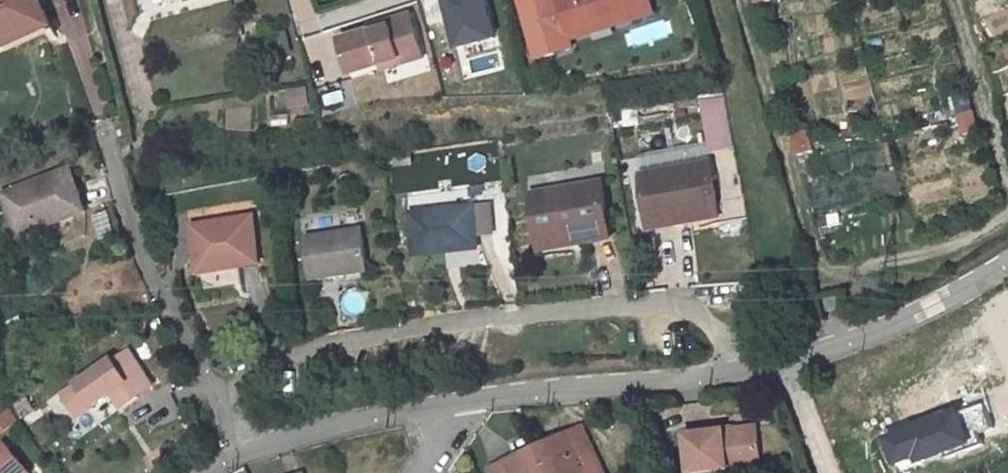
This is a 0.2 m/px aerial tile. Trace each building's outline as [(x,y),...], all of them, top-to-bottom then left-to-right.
[(6,46),(2,36),(45,15),(39,0),(0,0),(0,48),(6,46)] [(569,31),(631,13),(634,20),(655,13),(651,0),(560,0),(569,31)] [(375,55),(399,49),(401,57),(419,52),(407,5),(385,10),(387,18),(368,23),(367,19),(337,27),(347,63),(375,55)] [(631,13),(569,31),(572,40),(634,20),(631,13)] [(50,26),(45,15),(2,36),(6,46),(50,26)] [(378,63),(401,57),(399,49),(375,55),(378,63)] [(710,162),(642,175),(651,219),(698,211),(699,215),(720,211),(710,162)] [(71,170),(5,195),(20,236),(86,211),(71,170)] [(602,182),(534,195),(542,243),(564,240),(564,235),(610,227),(602,182)] [(487,205),(411,213),(416,254),(476,248),(475,236),(491,234),(487,205)] [(251,218),(193,227),(200,271),(259,262),(251,218)] [(361,229),(308,238),(315,279),(367,271),(361,229)] [(840,305),(819,309),(822,320),(842,317),(840,305)] [(128,352),(63,397),(78,419),(113,395),(124,412),(140,401),(134,392),(148,382),(128,352)] [(134,392),(140,401),(154,391),(148,382),(134,392)] [(581,426),(537,447),(549,472),(604,472),(581,426)] [(723,462),(759,459),(756,426),(686,431),(690,470),(724,467),(723,462)] [(0,449),(0,472),(30,472),(5,444),(0,449)] [(537,447),(492,469),(494,472),(549,472),(537,447)] [(633,458),(639,471),(651,465),(646,452),(633,458)] [(724,467),(759,464),(759,459),(723,462),(724,467)]
